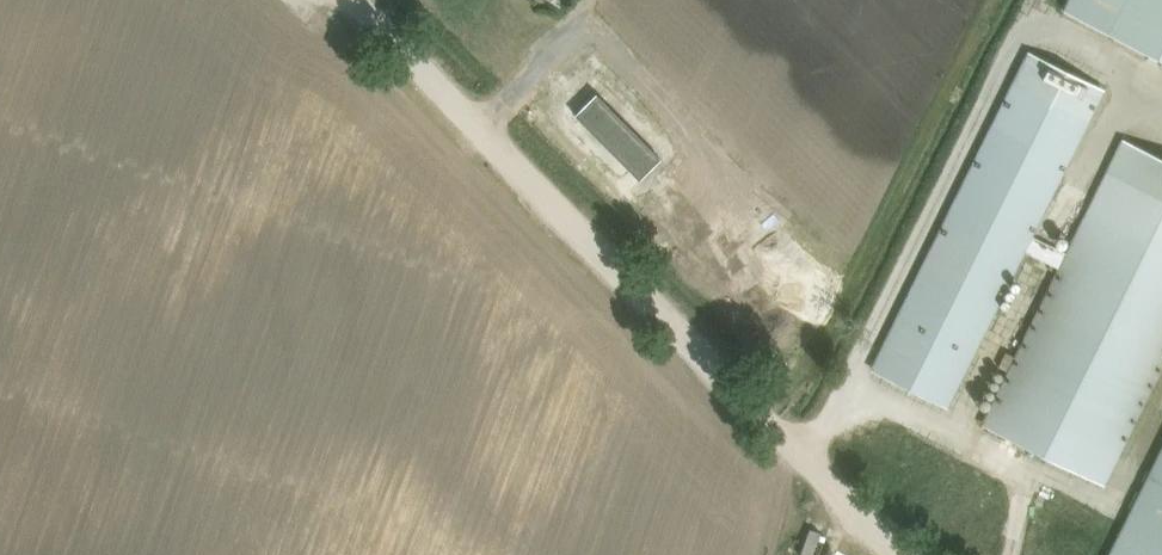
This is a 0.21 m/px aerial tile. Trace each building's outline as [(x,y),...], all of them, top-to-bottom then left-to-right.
[(1061,10),(1161,60),(1161,0),(1066,0),(1061,10)] [(491,23),(482,32),(499,51),(508,42),(491,23)] [(872,368),(948,405),(1024,251),(1058,269),(982,422),(1104,483),(1161,366),(1161,159),(1121,139),(1108,168),(1066,253),(1032,236),(1087,123),(1102,92),(1026,54),(1011,85),(872,368)] [(594,83),(573,104),(637,169),(658,148),(594,83)] [(1109,554),(1161,554),(1161,447),(1109,554)]
